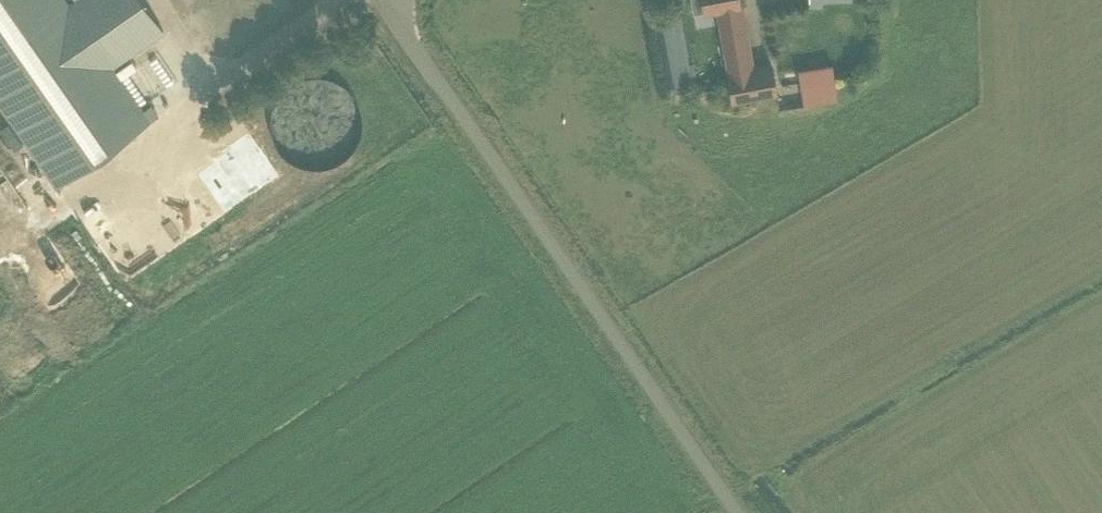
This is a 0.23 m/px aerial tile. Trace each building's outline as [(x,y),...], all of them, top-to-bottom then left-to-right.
[(56,186),(149,121),(111,67),(163,31),(141,0),(75,0),(67,5),(64,0),(0,0),(0,106),(56,186)] [(692,12),(717,7),(732,86),(735,99),(775,91),(770,61),(751,65),(739,0),(690,0),(692,12)] [(801,65),(803,103),(838,101),(835,62),(801,65)] [(354,91),(286,78),(273,146),(341,159),(354,91)] [(180,258),(209,243),(205,236),(176,251),(180,258)]
